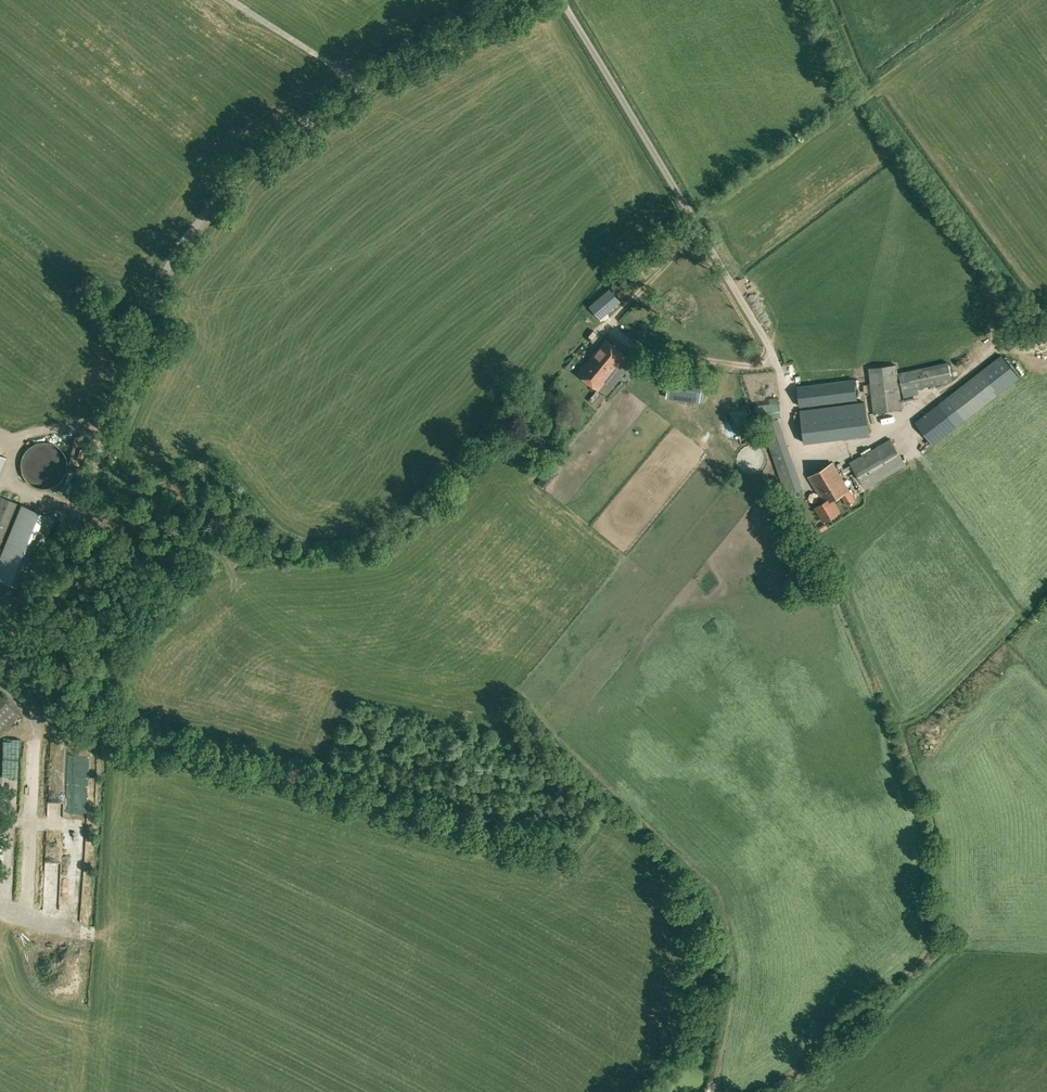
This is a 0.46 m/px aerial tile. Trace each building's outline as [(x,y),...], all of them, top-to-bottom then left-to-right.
[(688,232),(685,227),(678,231),(681,236),(688,232)] [(593,355),(613,371),(626,356),(605,339),(593,355)] [(613,371),(593,355),(578,373),(599,390),(613,371)] [(948,396),(915,422),(932,444),(965,419),(1019,377),(1001,355),(948,396)] [(658,362),(654,383),(687,388),(690,367),(658,362)] [(917,388),(932,385),(952,381),(948,362),(899,373),(904,397),(919,393),(917,388)] [(902,408),(898,373),(897,365),(869,368),(870,377),(871,390),(873,401),(874,412),(902,408)] [(868,377),(801,386),(797,386),(798,394),(793,395),(794,403),(797,403),(797,406),(870,397),(870,401),(873,401),(871,390),(870,390),(868,377)] [(711,393),(724,395),(725,388),(712,386),(711,393)] [(692,399),(703,399),(702,389),(691,390),(692,399)] [(866,403),(801,410),(805,443),(869,435),(866,403)] [(786,494),(802,488),(792,458),(778,418),(762,424),(775,464),(786,494)] [(890,438),(849,463),(865,489),(907,465),(890,438)] [(21,465),(21,466),(21,469),(22,472),(23,476),(25,479),(27,482),(30,484),(33,486),(35,487),(37,487),(40,488),(44,488),(47,488),(49,488),(51,487),(54,486),(57,484),(60,482),(63,479),(65,476),(66,472),(67,469),(67,465),(67,462),(66,458),(65,455),(63,452),(60,449),(57,446),(54,445),(51,443),(47,442),(44,442),(40,442),(37,443),(33,445),(30,446),(27,449),(25,452),(23,455),(22,458),(21,462),(21,465)] [(831,498),(832,499),(841,494),(847,505),(855,500),(832,462),(808,476),(824,502),(831,498)] [(0,497),(0,549),(18,504),(0,497)] [(831,498),(824,502),(815,507),(823,521),(839,511),(832,499),(831,498)] [(22,506),(0,559),(0,579),(24,589),(53,517),(22,506)] [(15,738),(8,740),(10,749),(18,747),(15,738)] [(55,743),(55,755),(68,755),(68,743),(55,743)] [(54,789),(55,816),(65,816),(65,789),(54,789)]
